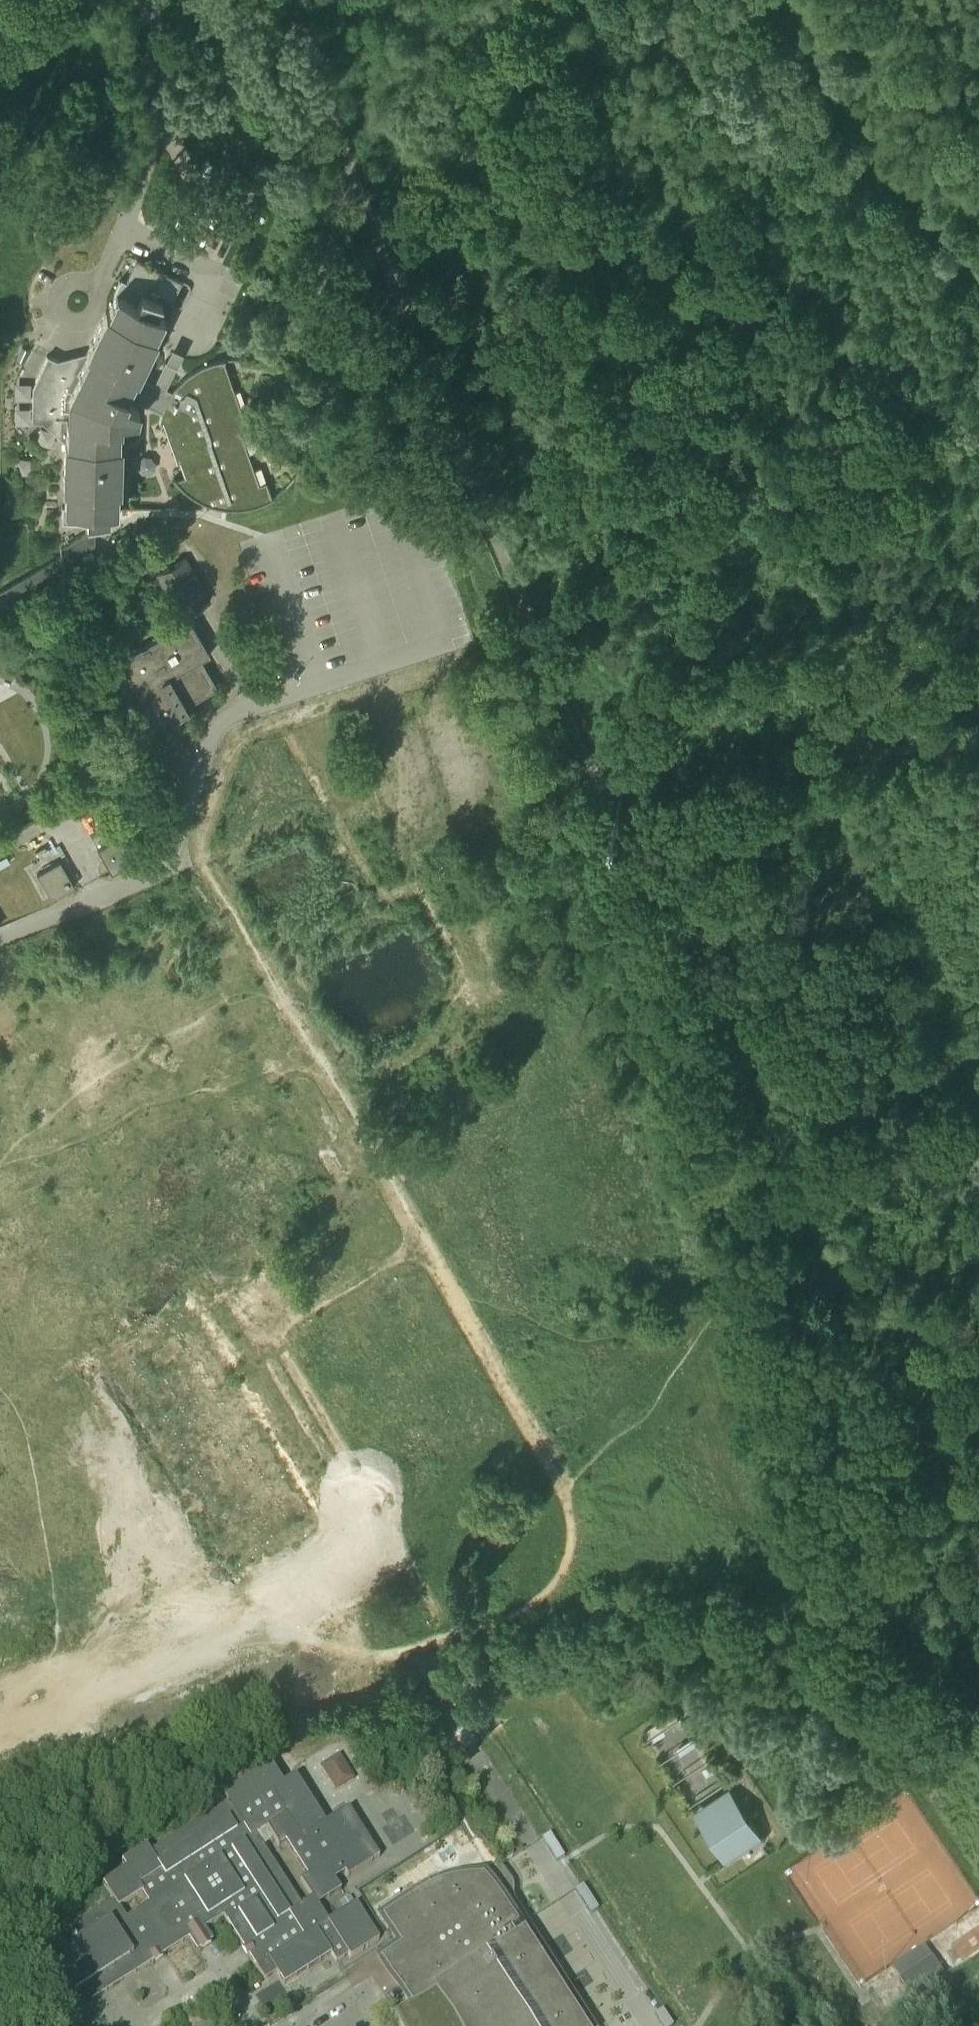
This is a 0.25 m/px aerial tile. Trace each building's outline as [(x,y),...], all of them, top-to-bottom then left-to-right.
[(172,391),(166,388),(177,365),(166,360),(155,383),(138,375),(157,336),(155,335),(165,316),(156,311),(160,303),(162,303),(162,302),(156,300),(158,296),(172,302),(182,281),(137,260),(126,281),(127,281),(127,282),(121,279),(114,294),(115,295),(107,312),(106,312),(86,353),(87,353),(84,360),(80,358),(62,363),(47,356),(47,357),(48,358),(34,387),(33,420),(32,420),(32,421),(47,421),(66,438),(66,441),(65,441),(63,487),(64,506),(62,506),(62,523),(86,524),(86,533),(60,548),(60,556),(0,592),(0,600),(0,611),(19,600),(15,593),(95,547),(95,521),(109,521),(109,520),(107,520),(107,510),(118,510),(118,489),(119,489),(121,443),(120,443),(120,421),(119,421),(119,417),(136,418),(136,416),(138,408),(139,406),(135,405),(137,402),(161,413),(161,416),(160,419),(160,421),(159,424),(161,424),(161,422),(162,421),(177,463),(179,462),(184,476),(175,479),(174,478),(173,479),(177,483),(180,487),(184,490),(188,494),(191,495),(195,498),(200,501),(205,503),(210,505),(215,507),(223,508),(228,509),(244,508),(258,505),(274,497),(273,496),(272,497),(266,481),(259,484),(243,439),(251,437),(224,361),(225,361),(225,360),(223,360),(218,361),(213,362),(210,363),(205,365),(203,366),(200,367),(196,369),(191,372),(189,373),(185,377),(184,378),(180,382),(177,385),(175,387),(172,391)] [(22,347),(18,358),(26,361),(31,351),(22,347)] [(30,489),(18,489),(18,501),(30,501),(30,489)] [(128,532),(114,540),(119,551),(134,543),(128,532)] [(185,559),(158,575),(182,617),(209,601),(185,559)] [(189,619),(107,667),(148,738),(182,718),(180,714),(188,710),(186,706),(217,688),(195,650),(204,644),(189,619)] [(146,853),(132,829),(97,849),(111,874),(146,853)] [(60,861),(37,875),(51,900),(74,886),(60,861)] [(650,1733),(695,1801),(728,1780),(683,1712),(650,1733)] [(325,1764),(340,1789),(359,1777),(344,1752),(325,1764)] [(345,1873),(348,1878),(379,1857),(348,1809),(325,1824),(295,1777),(283,1785),(267,1761),(220,1791),(228,1803),(151,1853),(146,1846),(122,1861),(126,1867),(103,1883),(114,1901),(51,1942),(59,1954),(41,1966),(64,2001),(83,1989),(91,2002),(122,1983),(224,1916),(265,1981),(276,1973),(284,1985),(331,1955),(336,1963),(348,1955),(350,1959),(379,1940),(356,1904),(345,1911),(328,1922),(317,1906),(341,1891),(334,1880),(345,1873)] [(733,1794),(698,1817),(726,1859),(761,1836),(733,1794)] [(542,1841),(556,1863),(563,1858),(550,1836),(542,1841)] [(483,1875),(476,1875),(472,1875),(466,1876),(459,1877),(453,1878),(447,1880),(441,1882),(435,1884),(430,1887),(422,1891),(383,1916),(394,1932),(397,1931),(407,1946),(395,1954),(393,1951),(381,1958),(401,1988),(411,1982),(423,1999),(397,2016),(403,2025),(588,2025),(528,1932),(522,1936),(517,1928),(483,1875)] [(598,1912),(583,1888),(576,1892),(591,1917),(598,1912)] [(340,1903),(345,1911),(356,1904),(350,1896),(340,1903)] [(899,1980),(911,1997),(944,1974),(933,1957),(899,1980)] [(656,2017),(662,2025),(672,2025),(663,2012),(656,2017)]
